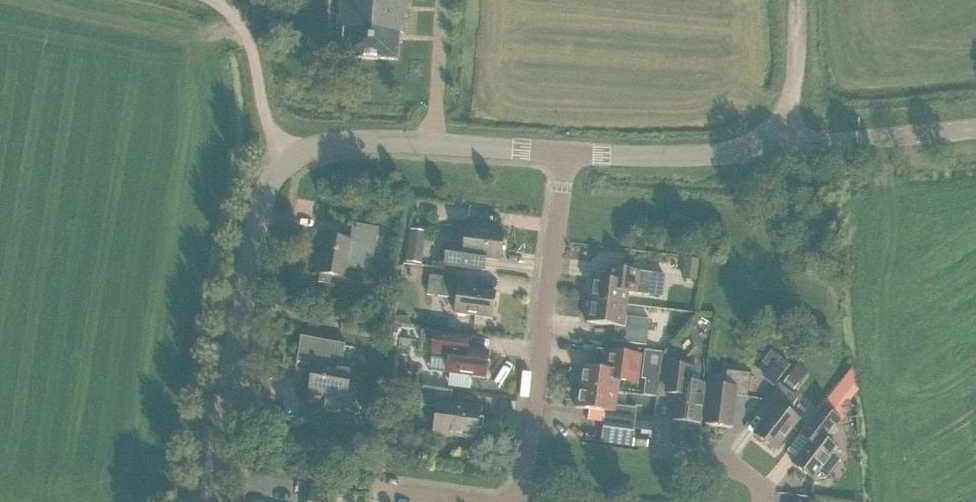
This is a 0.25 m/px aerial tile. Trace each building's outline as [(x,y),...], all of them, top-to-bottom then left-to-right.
[(407,17),(408,0),(339,0),(337,30),(343,30),(342,57),(362,58),(362,59),(378,60),(378,59),(398,60),(399,34),(403,34),(404,17),(407,17)] [(347,264),(372,269),(379,228),(353,224),(350,241),(315,235),(308,272),(320,274),(318,283),(330,285),(332,276),(344,278),(347,264)] [(447,241),(444,265),(484,271),(485,259),(500,261),(504,234),(466,229),(464,243),(447,241)] [(406,262),(420,264),(422,247),(408,245),(406,262)] [(681,280),(695,281),(698,259),(683,258),(681,280)] [(592,278),(589,300),(626,305),(628,293),(649,296),(651,273),(608,268),(607,280),(592,278)] [(467,276),(443,273),(443,276),(428,274),(426,294),(440,295),(440,297),(456,299),(454,313),(492,318),(496,292),(465,288),(467,276)] [(625,317),(626,305),(589,300),(586,322),(615,326),(613,341),(646,346),(649,320),(625,317)] [(342,318),(341,332),(373,336),(373,335),(375,322),(342,318)] [(375,322),(373,335),(389,337),(391,324),(375,322)] [(422,330),(420,342),(433,344),(432,356),(448,359),(447,372),(447,373),(485,378),(488,352),(468,349),(470,337),(435,332),(422,330)] [(328,410),(337,411),(341,409),(341,406),(345,406),(347,394),(356,396),(358,384),(349,383),(351,370),(338,368),(342,344),(301,337),(296,363),(313,365),(307,400),(326,403),(325,406),(328,410)] [(399,339),(398,347),(410,348),(411,340),(399,339)] [(669,346),(663,353),(675,355),(676,346),(669,346)] [(604,370),(581,367),(578,388),(617,393),(619,381),(637,383),(641,355),(607,351),(604,370)] [(660,368),(661,353),(647,353),(647,368),(660,368)] [(668,364),(665,393),(677,394),(673,421),(700,424),(704,384),(690,383),(692,367),(668,364)] [(803,377),(793,369),(782,382),(793,390),(803,377)] [(812,439),(792,465),(813,481),(817,476),(820,479),(825,478),(836,464),(836,459),(832,456),(838,449),(826,440),(841,421),(840,420),(846,411),(838,405),(855,384),(853,370),(851,369),(822,407),(802,432),(812,439)] [(735,396),(747,397),(750,373),(726,371),(725,387),(710,385),(706,425),(732,428),(735,396)] [(798,398),(779,383),(764,402),(774,410),(754,435),(775,451),(799,419),(788,411),(798,398)] [(433,434),(476,440),(481,408),(450,404),(452,391),(423,387),(421,405),(436,407),(433,434)] [(615,406),(617,393),(578,388),(575,408),(605,412),(603,428),(634,432),(637,409),(615,406)] [(648,435),(633,433),(603,429),(601,442),(632,446),(632,445),(646,447),(648,435)] [(311,490),(309,501),(332,501),(334,494),(311,490)]
